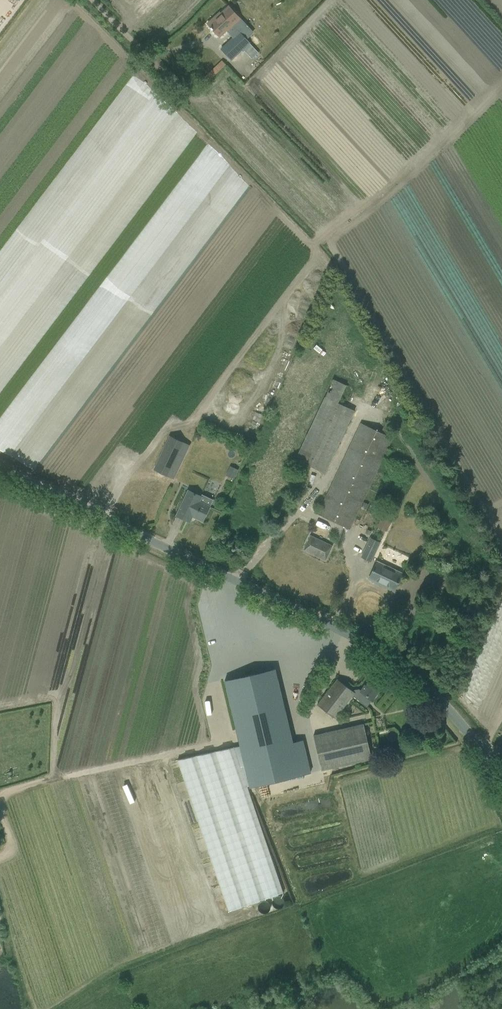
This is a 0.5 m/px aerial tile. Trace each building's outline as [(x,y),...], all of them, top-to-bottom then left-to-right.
[(215,17),(207,24),(211,28),(210,28),(212,30),(213,30),(219,37),(226,30),(233,37),(228,42),(221,49),(232,60),(249,43),(246,40),(253,33),(239,19),(227,6),(215,17)] [(295,459),(325,473),(354,411),(338,403),(346,385),(333,379),(295,459)] [(259,414),(256,421),(263,424),(266,416),(259,414)] [(322,505),(318,514),(350,529),(354,520),(392,439),(388,436),(393,426),(385,422),(380,433),(373,429),(361,424),(322,505)] [(170,436),(154,470),(173,479),(174,477),(180,464),(184,456),(177,453),(182,442),(170,436)] [(230,466),(226,475),(233,478),(238,469),(230,466)] [(203,521),(207,512),(209,507),(199,502),(201,497),(189,491),(181,506),(177,515),(185,519),(187,514),(203,521)] [(386,507),(377,527),(379,528),(386,532),(395,512),(388,508),(386,507)] [(325,561),(332,546),(310,536),(304,550),(325,561)] [(370,561),(379,542),(370,538),(361,557),(370,561)] [(369,579),(394,591),(402,574),(377,562),(369,579)] [(436,562),(434,571),(450,574),(452,565),(436,562)] [(281,669),(226,681),(250,788),(305,776),(281,669)] [(367,707),(376,696),(382,688),(371,679),(366,686),(365,685),(361,691),(359,689),(354,690),(353,692),(337,679),(318,705),(335,718),(352,696),(367,707)] [(371,759),(363,723),(313,735),(321,770),(371,759)] [(234,747),(177,760),(228,911),(283,893),(234,747)]
